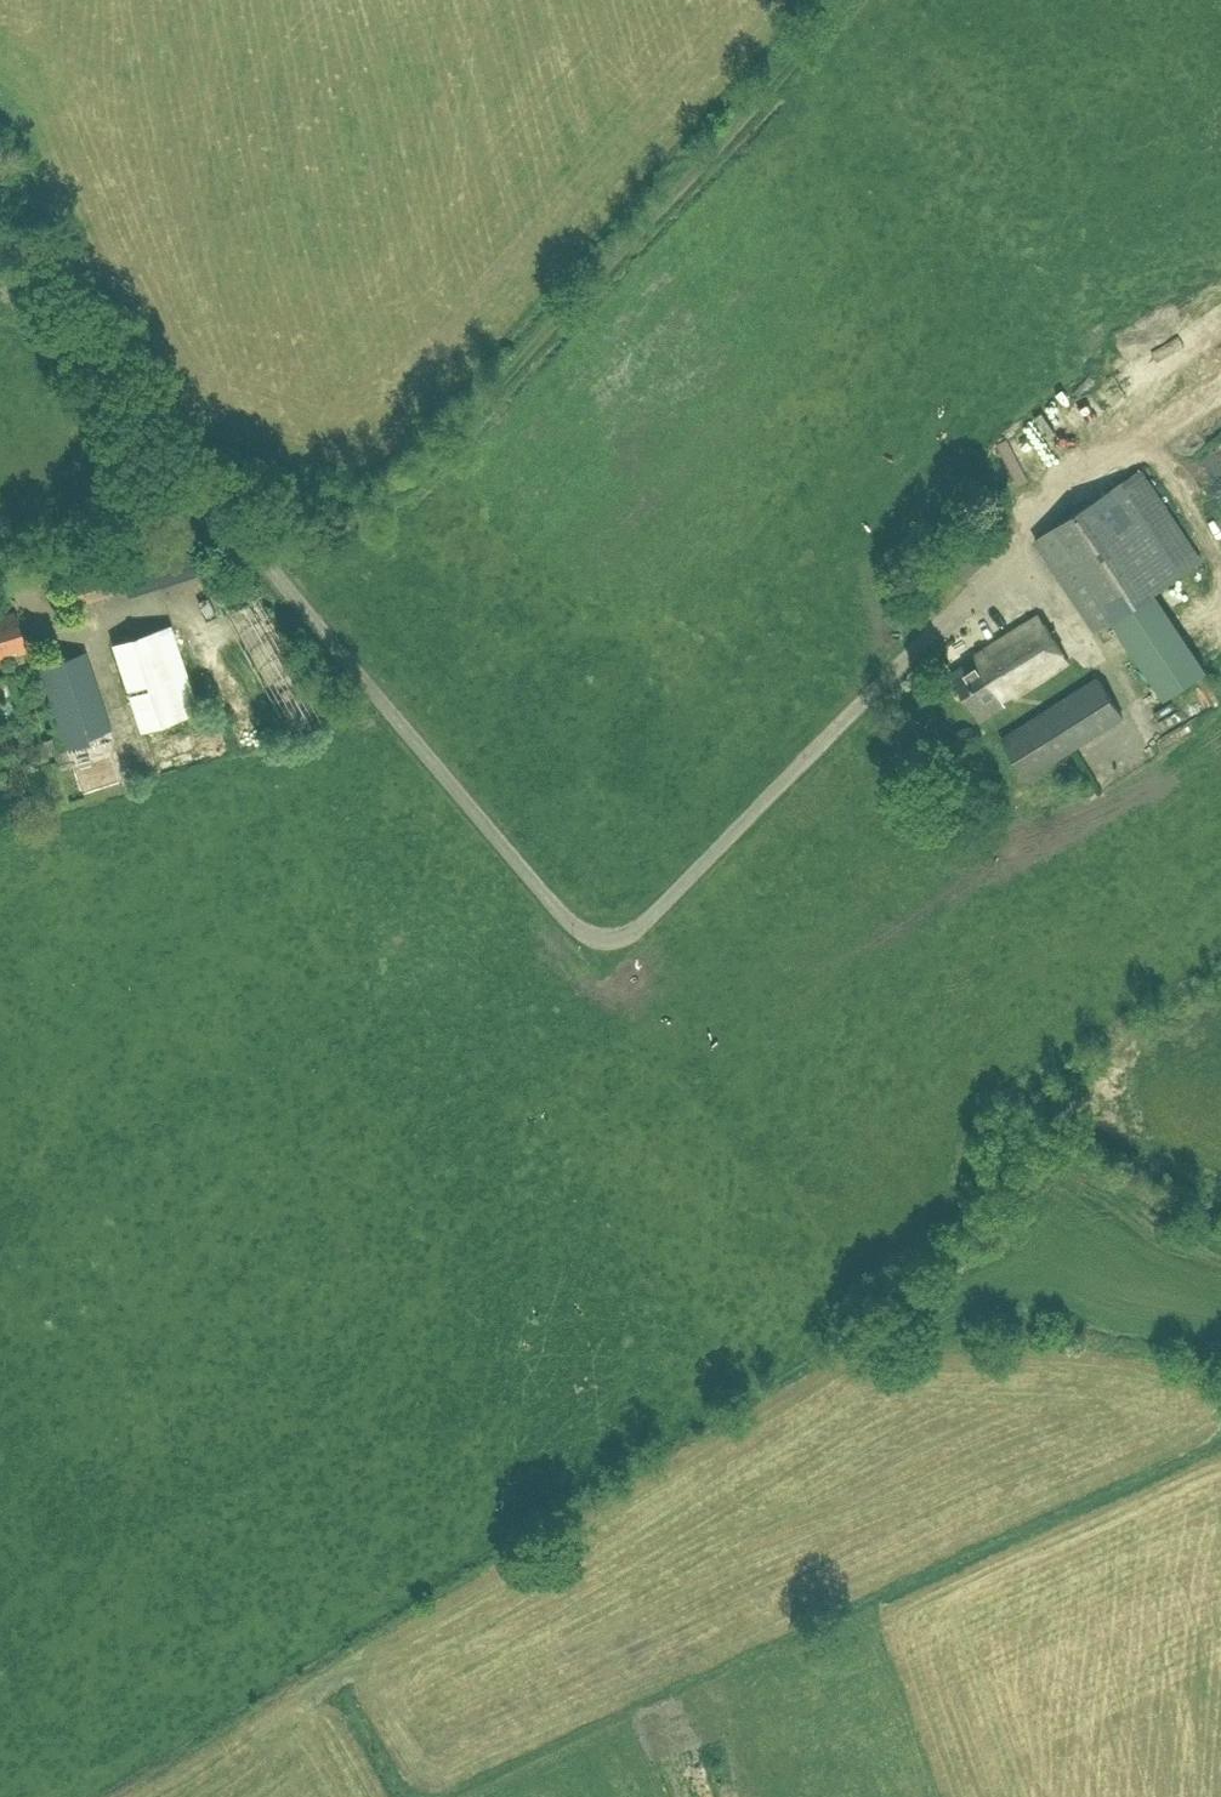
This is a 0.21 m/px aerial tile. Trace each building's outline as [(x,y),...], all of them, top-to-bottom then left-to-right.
[(1203,558),(1142,468),(1035,539),(1095,629),(1111,619),(1164,698),(1205,671),(1153,591),(1203,558)] [(125,588),(116,560),(67,576),(75,603),(125,588)] [(241,586),(220,599),(241,633),(263,620),(241,586)] [(26,650),(14,610),(0,614),(0,658),(26,650)] [(112,627),(134,715),(197,700),(175,612),(112,627)] [(993,646),(952,672),(981,719),(1005,704),(1002,699),(1014,691),(1016,694),(1068,661),(1039,614),(991,644),(993,646)] [(113,737),(84,651),(39,665),(81,795),(120,782),(105,739),(113,737)] [(1096,674),(1001,735),(1027,775),(1122,714),(1096,674)] [(1198,683),(1172,698),(1183,718),(1209,702),(1198,683)]
